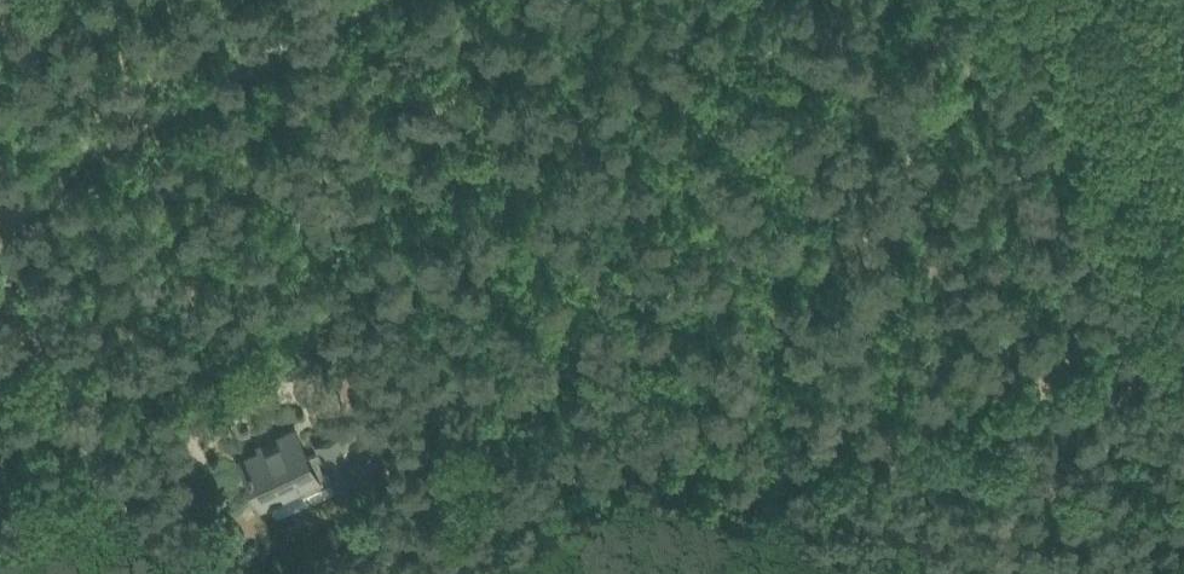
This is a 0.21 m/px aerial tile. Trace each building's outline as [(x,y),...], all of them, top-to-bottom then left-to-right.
[(266,449),(245,459),(268,510),(270,510),(265,499),(300,483),(304,492),(333,478),(335,483),(336,484),(352,477),(357,488),(387,475),(364,424),(347,432),(318,445),(320,450),(307,456),(297,435),(266,449)] [(10,458),(3,443),(0,445),(0,463),(10,458)] [(9,502),(0,482),(0,506),(9,502)]
